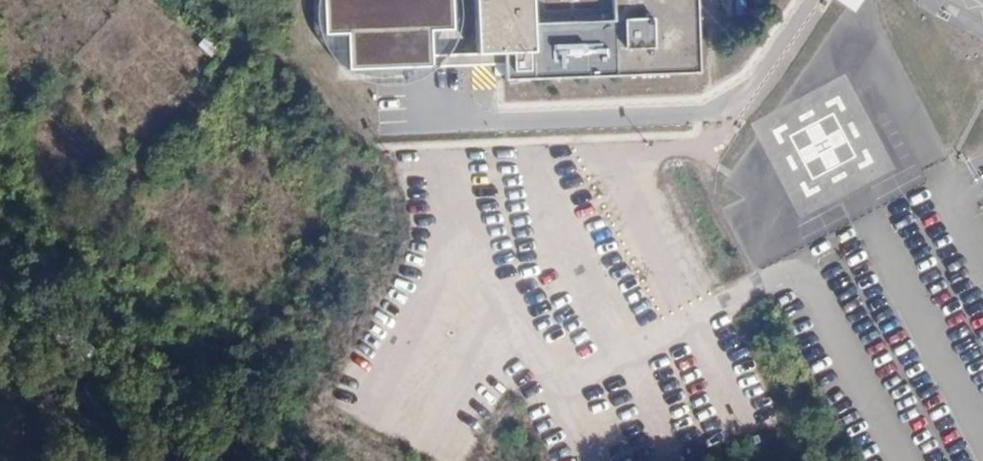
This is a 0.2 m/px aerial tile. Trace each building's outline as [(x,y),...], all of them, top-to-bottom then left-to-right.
[(475,55),(503,54),(504,81),(697,74),(694,0),(473,0),(475,55)]
